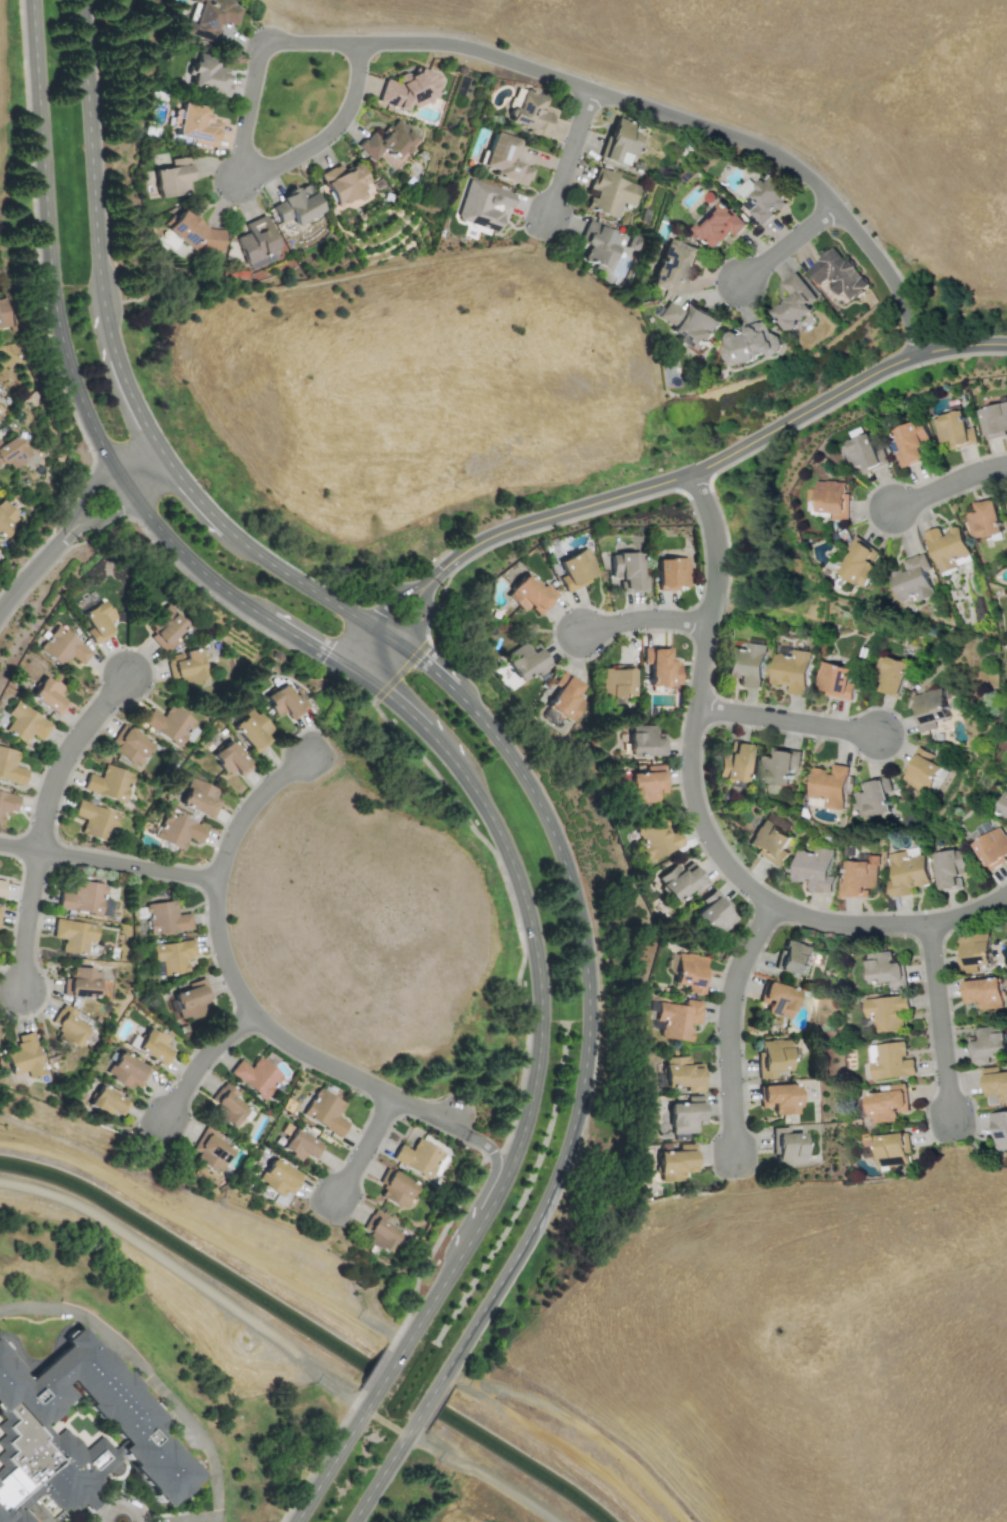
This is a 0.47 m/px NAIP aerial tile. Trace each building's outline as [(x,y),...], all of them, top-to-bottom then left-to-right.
[(214,42),(221,20),(236,25),(241,8),(233,5),(235,0),(195,0),(185,34),(214,42)] [(227,93),(229,67),(217,66),(218,56),(199,54),(198,61),(188,60),(187,75),(192,76),(191,89),(227,93)] [(431,113),(441,74),(415,67),(413,76),(399,72),(396,81),(383,78),(378,99),(431,113)] [(552,114),(541,111),(545,95),(523,89),(517,109),(510,107),(505,124),(546,135),(552,114)] [(216,145),(220,121),(207,119),(209,107),(183,102),(176,138),(216,145)] [(643,126),(613,116),(600,157),(625,165),(628,155),(633,157),(643,126)] [(421,141),(397,117),(378,137),(372,130),(357,146),(372,161),(380,153),(395,168),(421,141)] [(480,173),(526,186),(531,167),(510,161),(517,139),(492,131),(480,173)] [(154,168),(158,197),(181,194),(181,189),(191,188),(187,156),(171,158),(172,166),(154,168)] [(319,173),(337,208),(364,194),(360,186),(368,182),(358,162),(343,170),(339,163),(319,173)] [(618,217),(622,202),(634,205),(639,184),(613,178),(614,172),(595,167),(589,192),(590,192),(586,209),(618,217)] [(791,195),(771,175),(764,181),(762,179),(736,204),(749,218),(752,215),(760,224),(791,195)] [(514,193),(467,178),(455,219),(496,231),(503,209),(509,211),(514,193)] [(280,223),(292,217),(295,224),(322,211),(308,183),(270,202),(280,223)] [(728,231),(733,235),(745,223),(719,199),(692,229),(712,248),(728,231)] [(248,232),(237,236),(249,268),(281,256),(265,214),(245,222),(248,232)] [(622,234),(587,220),(579,241),(589,245),(584,259),(609,269),(622,234)] [(697,246),(664,237),(651,285),(680,292),(687,265),(692,267),(697,246)] [(818,284),(826,279),(837,295),(843,291),(849,299),(868,286),(849,257),(844,261),(835,247),(806,267),(818,284)] [(816,298),(796,271),(780,283),(790,295),(771,310),(786,330),(813,310),(808,304),(816,298)] [(2,298),(0,298),(0,327),(8,326),(2,298)] [(719,320),(689,301),(684,310),(668,300),(657,316),(674,327),(669,334),(699,352),(719,320)] [(726,366),(777,351),(768,319),(741,327),(742,329),(724,335),(726,343),(719,346),(726,366)] [(1005,431),(1006,431),(1006,401),(979,408),(985,439),(1006,435),(1005,431)] [(972,426),(966,427),(961,410),(932,417),(938,442),(949,439),(951,448),(976,442),(972,426)] [(895,453),(901,468),(923,458),(917,446),(929,441),(919,418),(892,429),(901,450),(895,453)] [(28,458),(17,434),(0,442),(0,463),(7,460),(10,466),(28,458)] [(843,441),(848,468),(859,466),(860,470),(878,467),(872,435),(843,441)] [(846,519),(847,481),(815,481),(815,501),(807,501),(807,511),(830,511),(830,519),(846,519)] [(996,499),(972,502),(974,512),(967,512),(970,537),(1000,534),(996,499)] [(0,502),(0,538),(20,519),(2,500),(0,502)] [(862,587),(875,567),(870,564),(877,552),(854,536),(846,548),(850,550),(837,571),(862,587)] [(559,577),(565,592),(591,582),(589,577),(598,573),(588,548),(558,559),(565,575),(559,577)] [(640,574),(640,553),(610,552),(610,578),(619,578),(618,590),(646,591),(647,574),(640,574)] [(888,574),(898,601),(913,595),(916,602),(933,595),(924,570),(930,568),(923,552),(902,559),(905,568),(888,574)] [(656,558),(657,590),(678,589),(678,586),(689,586),(688,558),(656,558)] [(522,612),(528,606),(537,615),(557,594),(546,583),(541,588),(525,573),(504,595),(522,612)] [(114,633),(106,620),(112,617),(102,599),(80,612),(90,628),(87,630),(95,644),(114,633)] [(168,649),(178,640),(174,636),(187,624),(167,603),(146,622),(155,631),(149,636),(158,646),(162,643),(168,649)] [(81,664),(91,651),(56,624),(38,649),(61,666),(69,655),(81,664)] [(539,647),(529,652),(524,642),(503,654),(518,681),(536,671),(538,674),(550,667),(539,647)] [(729,646),(725,676),(743,678),(742,686),(758,688),(764,644),(746,642),(746,648),(729,646)] [(207,679),(199,647),(165,656),(172,680),(176,679),(178,687),(207,679)] [(678,659),(670,659),(670,648),(642,647),(642,664),(649,664),(649,685),(678,685),(678,659)] [(771,683),(788,685),(788,693),(804,695),(809,651),(791,649),(791,655),(774,653),(771,683)] [(873,689),(899,695),(907,661),(881,655),(873,689)] [(854,683),(849,682),(851,667),(820,661),(814,692),(851,699),(854,683)] [(601,696),(633,697),(634,668),(602,667),(601,696)] [(584,685),(561,671),(553,683),(558,686),(546,706),(570,721),(584,700),(577,696),(584,685)] [(29,697),(58,715),(66,702),(57,696),(63,687),(43,675),(29,697)] [(300,692),(295,696),(286,682),(265,697),(278,716),(286,711),(291,720),(310,706),(300,692)] [(911,708),(919,733),(936,728),(934,721),(947,716),(939,687),(911,695),(915,706),(911,708)] [(7,714),(12,717),(4,731),(25,744),(31,734),(41,740),(52,722),(14,701),(7,714)] [(267,733),(271,730),(256,708),(234,724),(254,753),(272,740),(267,733)] [(116,745),(112,750),(135,767),(152,744),(124,723),(110,740),(116,745)] [(663,755),(662,737),(654,738),(654,724),(628,725),(629,756),(663,755)] [(212,754),(225,773),(233,767),(240,776),(252,767),(232,739),(212,754)] [(745,781),(750,744),(729,741),(727,754),(719,753),(715,777),(745,781)] [(0,746),(0,779),(22,785),(27,769),(14,766),(18,751),(0,746)] [(931,753),(915,746),(905,770),(906,770),(901,781),(928,793),(940,765),(928,760),(931,753)] [(789,784),(791,770),(798,771),(800,752),(772,748),(771,756),(762,755),(758,781),(789,784)] [(100,777),(87,772),(82,788),(123,803),(133,774),(105,763),(100,777)] [(848,766),(832,763),(831,771),(813,767),(807,797),(823,800),(822,806),(840,809),(848,766)] [(657,801),(656,792),(664,791),(662,764),(646,765),(647,771),(629,773),(631,803),(657,801)] [(220,799),(214,796),(217,789),(191,777),(179,804),(212,818),(220,799)] [(890,811),(885,792),(891,791),(887,777),(861,782),(863,791),(854,793),(860,818),(890,811)] [(0,791),(0,824),(1,824),(4,810),(15,813),(19,796),(0,791)] [(998,811),(1006,815),(1006,791),(998,811)] [(119,812),(77,800),(72,815),(83,818),(79,833),(105,841),(108,829),(113,830),(119,812)] [(206,828),(166,809),(154,837),(181,850),(187,837),(199,843),(206,828)] [(683,844),(676,829),(670,832),(663,816),(635,829),(648,860),(683,844)] [(747,843),(757,849),(754,853),(778,866),(786,852),(781,849),(788,834),(761,819),(747,843)] [(1006,861),(1005,856),(1006,855),(1006,838),(1002,827),(974,840),(988,870),(1006,861)] [(791,879),(808,882),(807,889),(829,893),(832,876),(826,875),(831,848),(814,846),(813,852),(795,849),(791,879)] [(962,886),(959,874),(967,872),(962,848),(934,854),(941,891),(962,886)] [(928,884),(923,854),(907,857),(906,850),(888,853),(892,880),(887,881),(889,897),(913,894),(912,887),(928,884)] [(876,887),(876,859),(846,858),(846,880),(838,880),(838,896),(866,897),(866,887),(876,887)] [(656,877),(673,902),(692,889),(695,893),(707,884),(691,862),(680,870),(676,863),(656,877)] [(715,938),(736,919),(728,911),(731,909),(712,889),(700,900),(704,905),(694,915),(715,938)] [(147,934),(191,929),(189,912),(176,914),(174,900),(144,904),(147,934)] [(97,925),(55,918),(52,937),(62,938),(60,951),(85,955),(88,940),(95,941),(97,925)] [(960,972),(977,971),(976,965),(990,964),(989,933),(958,935),(960,972)] [(151,961),(159,960),(161,975),(186,972),(184,957),(195,956),(192,939),(149,944),(151,961)] [(774,970),(805,977),(812,946),(784,939),(782,950),(779,949),(774,970)] [(889,982),(889,988),(904,987),(903,962),(892,962),(891,950),(878,951),(878,960),(867,960),(868,983),(889,982)] [(706,967),(703,967),(705,956),(676,952),(672,984),(686,986),(685,992),(703,994),(706,967)] [(63,977),(62,995),(98,997),(99,968),(71,967),(71,978),(63,977)] [(188,982),(190,987),(172,993),(180,1020),(214,1009),(204,977),(188,982)] [(977,1002),(977,1009),(1001,1007),(1000,978),(961,980),(963,1002),(977,1002)] [(765,1012),(789,1019),(798,990),(764,980),(758,1002),(767,1005),(765,1012)] [(902,1029),(900,1009),(908,1008),(906,994),(863,999),(865,1017),(875,1016),(876,1032),(902,1029)] [(690,1041),(692,1024),(698,1025),(701,1001),(684,999),(683,1005),(657,1002),(655,1020),(661,1021),(659,1037),(690,1041)] [(51,1021),(59,1026),(55,1035),(77,1047),(88,1026),(73,1018),(77,1011),(62,1003),(51,1021)] [(971,1065),(986,1063),(986,1057),(1005,1055),(1002,1032),(994,1033),(993,1025),(976,1027),(977,1040),(968,1041),(971,1065)] [(166,1037),(147,1027),(135,1049),(165,1066),(172,1052),(162,1046),(166,1037)] [(44,1072),(31,1031),(14,1036),(17,1047),(5,1051),(12,1074),(26,1070),(28,1077),(44,1072)] [(788,1039),(759,1040),(760,1051),(756,1051),(757,1078),(775,1077),(775,1071),(789,1071),(788,1039)] [(915,1075),(914,1058),(906,1059),(905,1041),(869,1044),(871,1078),(915,1075)] [(128,1087),(130,1083),(139,1087),(149,1067),(116,1051),(104,1076),(128,1087)] [(282,1075),(258,1056),(249,1067),(239,1059),(228,1072),(262,1099),(282,1075)] [(663,1057),(664,1087),(685,1086),(686,1092),(702,1091),(701,1067),(688,1068),(688,1056),(663,1057)] [(982,1092),(996,1091),(997,1102),(1006,1101),(1006,1071),(996,1072),(995,1066),(980,1067),(982,1092)] [(236,1132),(251,1111),(232,1097),(236,1091),(222,1081),(209,1100),(215,1104),(209,1113),(236,1132)] [(896,1121),(895,1112),(907,1111),(906,1083),(888,1084),(888,1092),(867,1093),(869,1122),(896,1121)] [(86,1105),(108,1117),(111,1112),(119,1117),(128,1101),(98,1084),(86,1105)] [(759,1085),(760,1107),(773,1106),(773,1114),(798,1113),(797,1084),(759,1085)] [(343,1103),(317,1087),(301,1114),(339,1136),(346,1122),(336,1116),(343,1103)] [(668,1103),(669,1133),(695,1132),(695,1120),(703,1120),(702,1102),(668,1103)] [(988,1113),(993,1151),(1006,1149),(1006,1110),(988,1113)] [(280,1148),(300,1159),(302,1154),(314,1161),(323,1145),(292,1127),(280,1148)] [(773,1127),(774,1165),(805,1164),(804,1132),(789,1132),(789,1127),(773,1127)] [(198,1153),(195,1159),(218,1173),(233,1148),(203,1130),(191,1149),(198,1153)] [(879,1166),(907,1162),(906,1153),(910,1152),(907,1131),(874,1136),(879,1166)] [(444,1152),(418,1137),(411,1150),(400,1143),(391,1158),(429,1179),(444,1152)] [(863,1157),(874,1156),(873,1139),(862,1139),(863,1157)] [(657,1151),(658,1181),(683,1180),(682,1167),(695,1167),(694,1143),(680,1144),(680,1150),(657,1151)] [(280,1196),(284,1189),(291,1193),(302,1176),(271,1157),(257,1181),(280,1196)] [(380,1181),(384,1183),(378,1195),(404,1209),(418,1184),(387,1167),(380,1181)] [(362,1228),(372,1233),(368,1242),(387,1253),(399,1231),(384,1222),(387,1216),(373,1208),(362,1228)] [(87,1327),(26,1376),(0,1343),(0,1416),(4,1420),(0,1423),(0,1430),(4,1435),(0,1438),(0,1447),(2,1450),(0,1452),(0,1464),(2,1466),(0,1468),(0,1521),(34,1521),(24,1509),(45,1493),(57,1507),(93,1509),(98,1505),(99,1477),(126,1456),(166,1507),(177,1499),(187,1503),(201,1471),(87,1327)]
